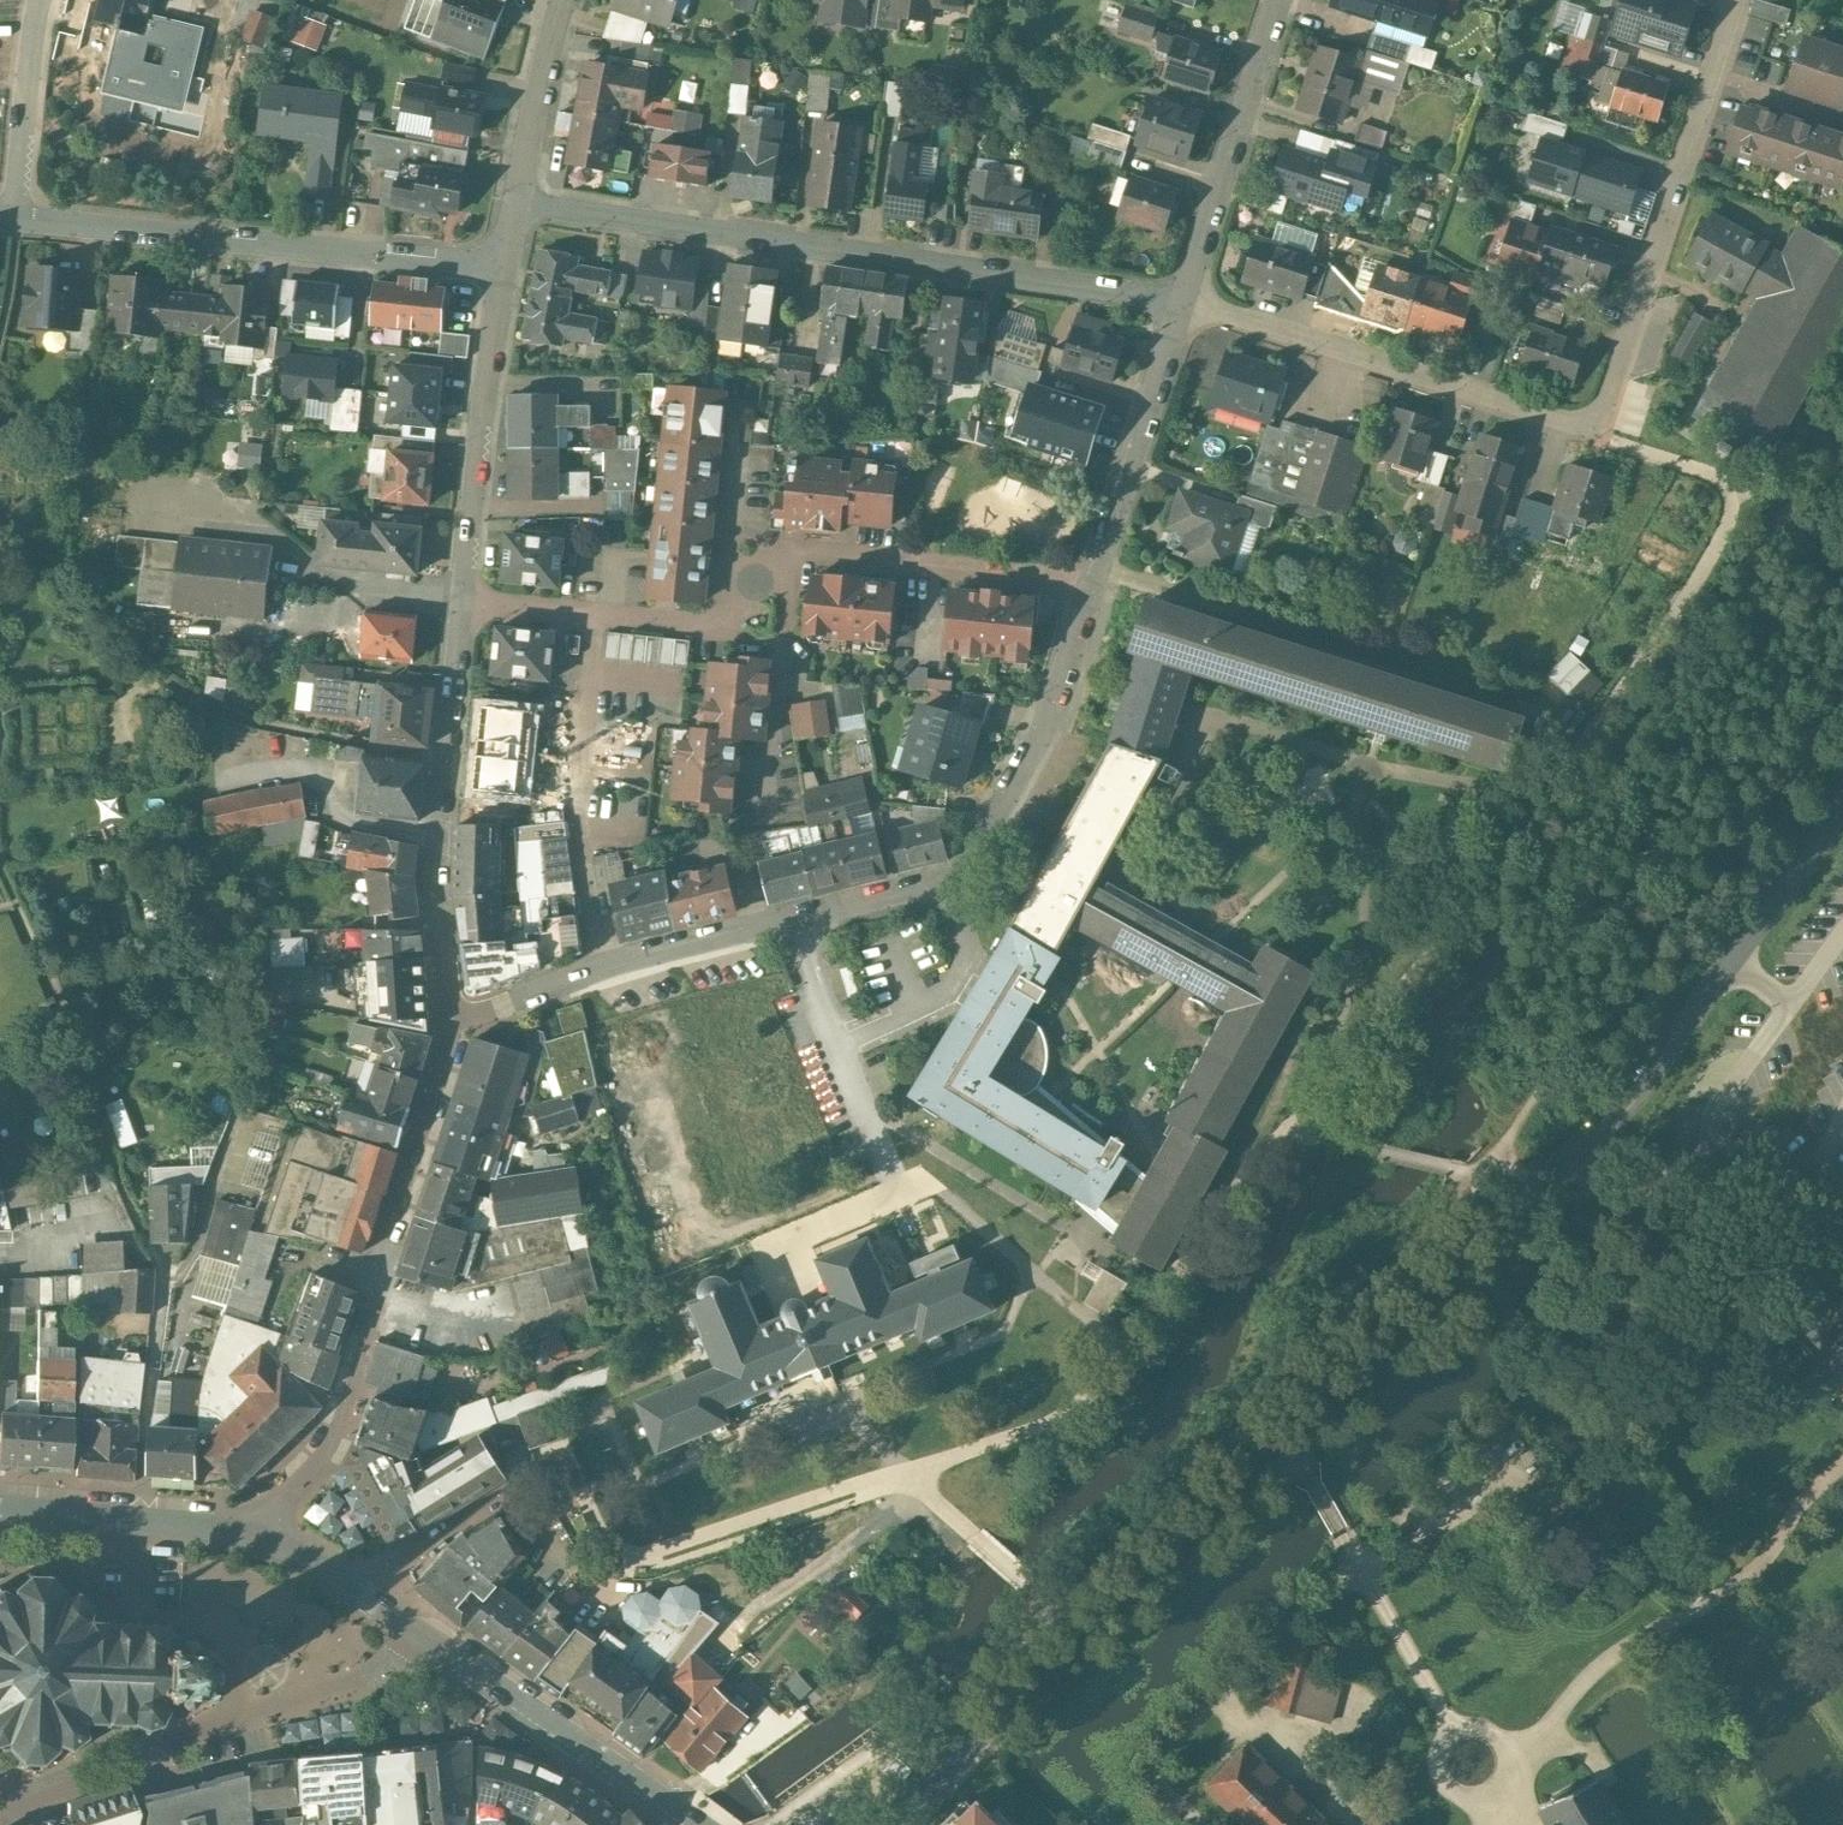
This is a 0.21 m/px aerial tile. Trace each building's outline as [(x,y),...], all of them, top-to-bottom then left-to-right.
[(99,19),(119,24),(117,30),(121,31),(122,27),(144,32),(149,14),(152,0),(104,0),(99,19)] [(449,24),(494,38),(505,1),(500,0),(456,0),(449,24)] [(614,5),(643,15),(643,17),(647,18),(668,25),(677,0),(616,0),(614,5)] [(756,11),(759,0),(741,0),(739,6),(756,11)] [(826,1),(823,20),(862,25),(866,0),(821,0),(826,1)] [(876,28),(899,32),(902,17),(892,16),(895,0),(880,0),(876,28)] [(892,16),(902,17),(903,12),(928,16),(930,1),(961,6),(962,0),(895,0),(892,16)] [(1194,8),(1196,0),(1169,0),(1194,8)] [(1332,6),(1378,20),(1380,16),(1385,0),(1334,0),(1332,6)] [(1380,16),(1410,25),(1418,0),(1385,0),(1380,16)] [(1461,10),(1463,0),(1447,0),(1446,7),(1461,10)] [(1677,0),(1617,0),(1616,3),(1622,5),(1613,34),(1667,51),(1671,41),(1682,44),(1695,6),(1677,0)] [(643,15),(614,5),(613,7),(615,8),(606,38),(623,41),(639,43),(647,18),(643,17),(643,15)] [(1158,17),(1126,7),(1118,30),(1151,40),(1158,17)] [(1790,11),(1780,8),(1775,21),(1785,25),(1790,11)] [(272,18),(254,11),(243,39),(261,46),(272,18)] [(321,51),(331,26),(296,11),(286,36),(321,51)] [(1610,22),(1583,13),(1576,37),(1584,40),(1602,45),(1610,22)] [(121,31),(117,30),(102,93),(183,113),(204,28),(149,14),(144,32),(122,27),(121,31)] [(1573,36),(1555,31),(1549,48),(1567,55),(1570,44),(1581,47),(1584,40),(1576,37),(1573,36)] [(1411,44),(1372,32),(1366,50),(1405,63),(1411,44)] [(1164,35),(1163,37),(1158,36),(1153,51),(1155,56),(1169,60),(1176,39),(1164,35)] [(1221,52),(1177,38),(1169,60),(1163,79),(1208,93),(1221,52)] [(1581,47),(1572,75),(1590,81),(1591,81),(1596,64),(1602,46),(1602,45),(1584,40),(1581,47)] [(1805,40),(1797,66),(1796,70),(1798,74),(1792,92),(1815,99),(1832,48),(1805,40)] [(639,43),(623,41),(620,58),(620,59),(649,64),(652,45),(639,43)] [(1581,47),(1570,44),(1567,55),(1561,71),(1572,75),(1581,47)] [(1617,50),(1602,46),(1596,64),(1611,69),(1612,68),(1617,50)] [(1319,48),(1299,110),(1339,123),(1354,77),(1359,61),(1358,61),(1319,48)] [(1832,48),(1815,99),(1839,107),(1842,93),(1842,52),(1832,48)] [(1366,50),(1362,49),(1358,61),(1359,61),(1354,77),(1398,90),(1406,63),(1405,63),(1366,50)] [(649,64),(620,59),(620,58),(609,56),(607,68),(627,71),(646,75),(649,64)] [(752,60),(734,59),(731,85),(749,87),(752,60)] [(607,68),(587,64),(577,114),(617,121),(620,106),(627,71),(607,68)] [(1611,69),(1596,64),(1591,81),(1590,81),(1587,87),(1600,91),(1596,103),(1610,107),(1621,71),(1612,68),(1611,69)] [(1669,84),(1622,69),(1621,71),(1610,107),(1619,110),(1615,124),(1640,132),(1644,118),(1657,122),(1669,84)] [(646,75),(627,71),(620,106),(640,109),(646,75)] [(830,73),(810,71),(806,113),(827,115),(830,89),(829,89),(830,73)] [(843,75),(830,73),(829,89),(830,89),(841,91),(843,75)] [(905,85),(886,82),(883,116),(901,118),(905,85)] [(409,86),(400,84),(395,107),(405,109),(409,86)] [(442,92),(409,86),(405,109),(404,110),(438,116),(442,92)] [(342,98),(266,88),(260,132),(313,139),(306,196),(328,199),(342,98)] [(483,96),(443,89),(442,92),(438,116),(436,128),(465,133),(476,136),(483,96)] [(1201,115),(1150,99),(1136,144),(1187,160),(1201,115)] [(1758,111),(1757,115),(1742,111),(1729,151),(1840,187),(1842,178),(1842,141),(1813,131),(1814,130),(1758,111)] [(698,123),(649,113),(646,127),(696,136),(698,123)] [(617,121),(577,114),(568,163),(608,170),(612,149),(617,121)] [(767,120),(746,117),(740,155),(762,158),(767,120)] [(862,130),(821,124),(815,166),(809,205),(849,211),(862,130)] [(1131,136),(1092,124),(1087,140),(1094,142),(1126,152),(1131,136)] [(1386,132),(1360,124),(1355,141),(1380,149),(1386,132)] [(465,133),(436,128),(432,146),(461,151),(465,133)] [(922,134),(899,131),(897,142),(920,146),(922,134)] [(432,146),(368,134),(365,149),(374,151),(371,167),(401,173),(401,171),(422,175),(424,167),(464,175),(469,153),(461,151),(432,146)] [(1541,137),(1527,182),(1571,196),(1585,150),(1541,137)] [(1379,154),(1337,140),(1329,165),(1343,169),(1340,181),(1352,185),(1358,167),(1373,172),(1379,154)] [(897,142),(896,142),(892,177),(890,177),(885,216),(923,221),(929,182),(916,180),(921,146),(920,146),(897,142)] [(1126,152),(1094,142),(1088,160),(1120,171),(1126,152)] [(711,153),(655,144),(650,178),(707,187),(711,153)] [(621,151),(612,149),(608,170),(617,172),(621,151)] [(1585,150),(1571,196),(1630,215),(1645,169),(1585,150)] [(632,153),(621,151),(617,172),(628,174),(632,153)] [(1329,165),(1286,151),(1274,189),(1331,207),(1340,181),(1343,169),(1329,165)] [(740,155),(738,155),(733,194),(772,200),(778,160),(762,158),(740,155)] [(1069,159),(1054,156),(1050,180),(1066,183),(1069,159)] [(1026,167),(1001,164),(999,175),(1000,175),(998,190),(1023,194),(1026,167)] [(464,175),(424,167),(422,175),(416,212),(436,216),(437,209),(457,213),(457,210),(462,211),(465,196),(461,196),(464,175)] [(422,175),(401,171),(401,173),(394,208),(416,212),(422,175)] [(999,175),(977,172),(969,227),(991,230),(997,190),(998,190),(1000,175),(999,175)] [(1176,194),(1130,179),(1118,217),(1164,231),(1176,194)] [(998,190),(997,190),(991,230),(991,231),(1038,238),(1044,197),(998,190)] [(1784,259),(1712,219),(1690,259),(1762,298),(1784,259)] [(1276,239),(1316,251),(1321,233),(1281,221),(1276,239)] [(1549,234),(1513,222),(1498,269),(1534,281),(1539,265),(1549,234)] [(1616,249),(1551,228),(1549,234),(1539,265),(1568,273),(1565,281),(1581,286),(1583,278),(1604,285),(1616,249)] [(1696,417),(1767,457),(1842,320),(1842,256),(1839,254),(1840,252),(1800,229),(1784,259),(1762,298),(1696,417)] [(1313,258),(1257,240),(1244,280),(1300,298),(1313,258)] [(579,258),(541,250),(532,296),(570,302),(573,290),(607,297),(612,273),(611,273),(577,267),(579,258)] [(665,256),(646,253),(640,293),(659,296),(658,304),(689,309),(691,309),(695,284),(698,261),(680,258),(681,255),(666,253),(665,256)] [(1329,263),(1313,258),(1300,298),(1316,303),(1329,263)] [(754,269),(730,266),(724,308),(719,340),(721,340),(743,344),(754,269)] [(1406,329),(1421,282),(1372,266),(1357,314),(1406,329)] [(866,273),(827,268),(821,306),(847,310),(860,312),(866,273)] [(80,273),(32,269),(30,289),(29,289),(28,305),(27,317),(42,318),(41,325),(69,328),(78,329),(79,310),(82,285),(79,284),(80,273)] [(778,273),(754,269),(743,344),(765,347),(767,347),(772,315),(778,273)] [(627,275),(612,272),(611,273),(612,273),(607,297),(607,298),(619,300),(623,294),(627,275)] [(908,280),(866,273),(860,312),(871,314),(893,317),(902,319),(908,280)] [(1485,283),(1456,273),(1451,286),(1455,288),(1454,292),(1472,298),(1471,300),(1478,303),(1485,283)] [(165,282),(115,277),(109,333),(134,335),(159,338),(161,326),(205,331),(208,299),(164,294),(165,282)] [(1451,286),(1423,277),(1421,282),(1406,329),(1456,346),(1471,300),(1472,298),(1454,292),(1455,288),(1451,286)] [(429,280),(414,279),(401,278),(400,285),(376,283),(371,325),(441,332),(443,309),(445,309),(449,306),(450,297),(446,293),(445,293),(445,289),(428,287),(429,280)] [(341,286),(298,281),(294,317),(306,318),(305,326),(324,328),(325,320),(337,322),(341,286)] [(225,288),(224,300),(208,299),(205,331),(204,337),(205,337),(204,346),(206,346),(207,331),(225,334),(224,343),(255,346),(262,347),(264,327),(267,292),(256,291),(250,283),(242,290),(225,288)] [(710,286),(695,284),(691,309),(689,309),(687,324),(706,327),(708,306),(710,286)] [(570,302),(532,296),(524,340),(562,347),(564,338),(568,315),(570,302)] [(982,305),(948,300),(943,337),(941,348),(942,348),(975,353),(982,305)] [(724,308),(708,306),(706,327),(705,340),(720,343),(721,340),(719,340),(724,308)] [(847,310),(826,307),(818,361),(839,364),(847,310)] [(99,311),(79,310),(78,329),(69,328),(67,352),(94,354),(99,311)] [(1699,312),(1674,356),(1691,366),(1716,321),(1699,312)] [(893,317),(871,314),(866,347),(888,351),(893,317)] [(598,320),(568,315),(564,338),(593,343),(594,343),(598,321),(598,320)] [(786,317),(772,315),(767,347),(765,347),(765,353),(780,356),(781,356),(786,317)] [(1110,326),(1078,316),(1066,352),(1062,366),(1112,382),(1125,341),(1107,335),(1110,326)] [(608,322),(598,321),(594,343),(603,345),(608,322)] [(630,325),(620,323),(617,336),(628,337),(630,325)] [(278,328),(264,327),(262,347),(255,346),(253,358),(275,360),(278,328)] [(1046,346),(993,329),(989,356),(1038,371),(1046,346)] [(1584,345),(1533,329),(1521,368),(1572,385),(1584,345)] [(929,335),(911,332),(906,366),(924,368),(929,335)] [(159,338),(134,335),(132,356),(157,359),(159,338)] [(943,337),(929,335),(924,368),(939,371),(942,348),(941,348),(943,337)] [(975,353),(942,348),(939,371),(938,376),(971,380),(975,353)] [(1066,352),(1053,348),(1048,362),(1062,366),(1066,352)] [(411,352),(410,367),(443,371),(443,373),(452,374),(454,357),(411,352)] [(1285,374),(1226,355),(1212,398),(1271,416),(1285,374)] [(812,360),(781,356),(780,356),(777,383),(808,387),(812,360)] [(1038,371),(989,356),(985,381),(1005,387),(1007,380),(1030,387),(1036,389),(1036,388),(1041,372),(1038,371)] [(338,363),(290,358),(286,396),(334,401),(335,388),(338,363)] [(396,365),(392,394),(440,399),(443,373),(443,371),(410,367),(396,365)] [(654,374),(622,374),(622,388),(623,389),(654,389),(654,374)] [(1104,409),(1036,388),(1036,389),(1030,387),(1012,440),(1086,463),(1104,409)] [(363,391),(335,388),(334,401),(331,431),(359,434),(363,391)] [(724,394),(671,389),(666,443),(718,448),(724,394)] [(392,394),(389,423),(437,428),(440,399),(392,394)] [(555,397),(512,397),(512,449),(555,449),(555,426),(555,407),(555,397)] [(585,407),(555,407),(555,426),(585,426),(585,423),(585,409),(585,407)] [(597,409),(585,409),(585,423),(597,423),(597,409)] [(1395,409),(1380,458),(1420,471),(1436,422),(1395,409)] [(1280,429),(1267,425),(1249,483),(1299,498),(1320,432),(1283,420),(1280,429)] [(1368,447),(1320,432),(1299,498),(1298,501),(1346,516),(1368,447)] [(434,442),(376,435),(375,449),(390,451),(390,452),(432,456),(434,442)] [(1521,448),(1481,435),(1457,510),(1471,514),(1467,527),(1493,535),(1521,448)] [(240,465),(265,465),(265,442),(241,441),(240,465)] [(718,448),(666,443),(665,445),(667,445),(665,463),(664,463),(661,483),(714,488),(713,488),(714,475),(715,475),(718,448)] [(375,449),(373,449),(370,471),(372,472),(368,498),(386,499),(390,452),(390,451),(375,449)] [(555,449),(512,449),(512,498),(556,498),(556,497),(556,474),(555,449)] [(623,449),(623,478),(607,478),(607,492),(635,492),(639,449),(623,449)] [(432,456),(390,452),(386,499),(429,504),(433,456),(432,456)] [(853,463),(852,472),(843,471),(843,465),(790,460),(789,474),(797,475),(795,486),(790,485),(789,498),(779,497),(776,526),(840,533),(842,521),(890,526),(896,476),(886,475),(887,467),(853,463)] [(1611,477),(1569,464),(1555,510),(1596,523),(1611,477)] [(589,474),(556,474),(556,497),(589,497),(589,496),(589,474)] [(599,474),(589,474),(589,496),(599,496),(599,474)] [(714,488),(661,483),(661,485),(663,485),(661,504),(659,503),(657,524),(710,529),(710,528),(709,527),(710,515),(711,516),(714,488)] [(1299,498),(1249,483),(1245,496),(1277,507),(1342,528),(1346,516),(1298,501),(1299,498)] [(1235,510),(1182,493),(1171,527),(1190,533),(1183,553),(1174,550),(1172,554),(1227,572),(1244,522),(1246,514),(1235,510)] [(1245,496),(1240,495),(1235,510),(1246,514),(1244,522),(1269,530),(1277,507),(1245,496)] [(359,511),(326,508),(324,522),(358,525),(359,511)] [(422,518),(359,511),(358,525),(358,526),(377,526),(377,525),(421,530),(422,518)] [(358,525),(324,522),(320,556),(340,558),(339,566),(372,569),(374,550),(356,548),(358,526),(358,525)] [(710,529),(657,524),(657,526),(659,526),(657,542),(655,542),(652,579),(653,579),(652,596),(651,596),(651,598),(689,602),(689,601),(702,602),(710,529)] [(421,530),(377,525),(377,526),(374,550),(372,569),(417,574),(417,569),(418,569),(422,567),(423,558),(420,554),(419,554),(421,530)] [(564,541),(507,535),(502,583),(559,588),(564,541)] [(179,542),(119,536),(116,567),(143,570),(176,573),(179,542)] [(272,552),(179,542),(176,573),(269,584),(272,552)] [(176,573),(143,570),(139,605),(172,608),(176,573)] [(269,584),(176,573),(172,608),(264,618),(269,584)] [(861,580),(829,577),(829,580),(814,578),(811,600),(809,600),(805,633),(831,636),(831,635),(863,638),(863,639),(888,642),(891,622),(893,623),(895,609),(892,609),(894,586),(860,583),(861,580)] [(983,595),(951,592),(945,649),(964,651),(965,647),(980,648),(979,652),(1010,656),(1011,652),(1026,653),(1025,657),(1029,658),(1033,620),(1030,620),(1032,600),(1000,597),(1001,593),(984,592),(983,595)] [(1174,610),(1147,602),(1131,651),(1140,653),(1190,669),(1378,729),(1507,770),(1522,721),(1174,610)] [(417,617),(367,611),(362,657),(412,662),(417,617)] [(555,634),(498,628),(492,676),(550,681),(555,634)] [(690,642),(608,632),(605,658),(687,667),(690,642)] [(1563,698),(1605,651),(1585,634),(1544,681),(1563,698)] [(1190,669),(1140,653),(1111,744),(1161,760),(1190,669)] [(768,662),(724,658),(724,666),(713,665),(712,682),(713,683),(716,687),(715,697),(710,697),(707,720),(716,721),(714,733),(714,734),(739,736),(739,737),(763,740),(769,679),(766,678),(768,662)] [(353,668),(302,663),(299,681),(315,683),(316,678),(352,682),(353,668)] [(352,682),(316,678),(315,683),(312,713),(376,720),(380,685),(352,682)] [(406,684),(390,682),(390,686),(380,685),(376,720),(374,740),(427,746),(433,691),(405,688),(406,684)] [(859,686),(837,685),(842,715),(863,712),(859,686)] [(545,691),(545,722),(565,721),(564,691),(545,691)] [(995,695),(964,693),(957,716),(979,722),(979,724),(986,726),(995,695)] [(826,701),(796,706),(800,735),(830,730),(826,701)] [(957,716),(923,706),(917,726),(924,728),(910,773),(959,787),(979,724),(979,722),(957,716)] [(533,712),(482,707),(474,788),(525,794),(533,712)] [(739,736),(714,734),(714,733),(694,731),(692,745),(681,744),(678,767),(684,767),(682,778),(678,781),(677,782),(675,799),(685,800),(684,808),(727,813),(729,797),(732,797),(739,737),(739,736)] [(365,751),(339,744),(336,760),(363,763),(363,756),(365,756),(365,751)] [(1111,744),(1010,927),(1056,952),(1098,877),(1160,765),(1161,760),(1111,744)] [(365,756),(363,756),(363,763),(357,813),(419,821),(425,763),(365,756)] [(860,778),(837,784),(841,798),(829,799),(840,845),(854,841),(847,817),(870,812),(865,789),(863,780),(860,778)] [(837,784),(804,792),(807,811),(817,809),(825,848),(840,845),(829,799),(841,798),(837,784)] [(302,785),(205,803),(210,833),(276,821),(306,815),(302,785)] [(945,808),(913,806),(915,825),(937,819),(938,822),(944,821),(945,808)] [(810,827),(797,829),(803,853),(825,848),(817,809),(807,811),(810,827)] [(306,815),(276,821),(279,839),(302,836),(305,819),(306,815)] [(320,822),(305,819),(302,836),(299,856),(313,859),(320,822)] [(915,825),(884,834),(894,874),(939,862),(937,855),(945,853),(938,822),(937,819),(915,825)] [(565,822),(515,828),(523,929),(505,938),(506,941),(505,941),(505,942),(507,942),(508,952),(511,952),(510,946),(528,944),(527,934),(543,932),(542,920),(577,915),(570,865),(546,868),(543,842),(567,839),(565,822)] [(459,825),(457,825),(455,896),(498,894),(500,826),(487,826),(473,826),(459,825)] [(354,835),(341,833),(338,848),(352,850),(354,835)] [(416,846),(383,840),(354,835),(352,850),(349,865),(368,868),(413,877),(416,846)] [(788,835),(763,841),(767,862),(793,856),(788,835)] [(854,841),(840,845),(849,885),(886,875),(876,836),(854,841)] [(567,839),(543,842),(546,868),(570,865),(567,839)] [(161,842),(143,845),(145,860),(163,857),(161,842)] [(825,848),(803,853),(813,894),(849,885),(840,845),(825,848)] [(767,862),(759,864),(769,904),(813,894),(803,853),(767,862)] [(607,855),(593,857),(596,883),(611,881),(607,855)] [(413,877),(368,868),(374,916),(393,913),(394,920),(418,916),(413,877)] [(706,871),(683,877),(684,879),(668,883),(675,927),(735,912),(724,869),(707,873),(706,871)] [(666,882),(632,890),(630,883),(611,888),(618,916),(616,917),(621,940),(675,927),(668,883),(666,875),(665,875),(666,882)] [(1231,1011),(1169,1122),(1177,1127),(1147,1182),(1118,1235),(1113,1242),(1159,1267),(1223,1151),(1215,1147),(1310,975),(1293,965),(1292,967),(1264,951),(1256,965),(1255,965),(1250,973),(1205,948),(1094,886),(1097,882),(1099,878),(1098,877),(1073,923),(1175,979),(1231,1011)] [(228,889),(182,897),(182,898),(187,929),(187,931),(234,923),(228,889)] [(498,894),(455,896),(462,945),(505,942),(505,941),(501,894),(498,894)] [(182,898),(147,903),(149,919),(166,916),(168,932),(187,929),(182,898)] [(543,932),(527,934),(528,944),(532,974),(582,954),(577,915),(542,920),(543,932)] [(994,965),(915,1095),(957,1121),(958,1119),(1053,1177),(1050,1182),(1078,1199),(1098,1217),(1118,1235),(1147,1182),(1132,1170),(1118,1157),(1126,1145),(1112,1136),(1106,1147),(1036,1088),(1040,1083),(1044,1074),(1046,1069),(1047,1063),(1048,1054),(1046,1045),(1045,1040),(1043,1034),(1041,1029),(1038,1025),(1035,1023),(1032,1021),(1028,1021),(1024,1019),(1020,1019),(1032,1000),(1039,1004),(1047,991),(1038,986),(1056,952),(1010,927),(990,963),(994,965)] [(366,930),(342,930),(343,950),(368,948),(367,930),(366,930)] [(420,931),(367,930),(368,948),(369,963),(380,962),(395,961),(424,959),(420,931)] [(309,962),(308,937),(275,938),(276,963),(309,962)] [(505,942),(462,945),(467,987),(478,994),(495,989),(532,974),(528,944),(510,946),(511,952),(508,952),(507,942),(505,942)] [(424,959),(395,961),(397,999),(398,1016),(436,1014),(431,959),(424,959)] [(395,961),(380,962),(382,1000),(397,999),(395,961)] [(315,974),(314,962),(288,965),(289,977),(315,974)] [(377,1007),(347,1001),(343,1016),(374,1022),(377,1007)] [(581,1003),(557,1011),(565,1036),(585,1030),(584,1028),(588,1027),(581,1003)] [(392,1032),(355,1024),(349,1043),(386,1051),(392,1032)] [(565,1036),(546,1042),(545,1040),(529,1044),(526,1054),(527,1055),(509,1116),(512,1117),(530,1117),(536,1117),(532,1107),(530,1107),(542,1064),(551,1061),(564,1098),(597,1087),(598,1087),(585,1030),(565,1036)] [(431,1039),(393,1031),(392,1032),(386,1051),(382,1066),(419,1077),(431,1039)] [(526,1054),(475,1039),(456,1100),(509,1116),(527,1055),(526,1054)] [(382,1066),(370,1063),(363,1086),(366,1087),(363,1096),(409,1110),(419,1077),(382,1066)] [(363,1096),(351,1093),(353,1088),(318,1078),(310,1102),(320,1105),(320,1106),(344,1113),(339,1129),(398,1147),(409,1110),(363,1096)] [(597,1087),(572,1095),(580,1121),(604,1113),(597,1087)] [(237,1095),(193,1092),(192,1106),(232,1113),(237,1095)] [(564,1098),(532,1107),(536,1117),(540,1133),(580,1121),(572,1095),(564,1098)] [(509,1116),(456,1100),(436,1163),(476,1176),(477,1177),(488,1180),(504,1132),(509,1116)] [(129,1106),(113,1112),(124,1146),(141,1141),(129,1106)] [(540,1133),(536,1117),(530,1117),(535,1135),(540,1133)] [(302,1126),(265,1234),(324,1244),(326,1241),(361,1253),(361,1252),(367,1236),(370,1237),(379,1210),(376,1209),(382,1193),(384,1194),(384,1193),(397,1153),(396,1153),(343,1136),(342,1140),(302,1126)] [(504,1132),(488,1180),(506,1177),(519,1137),(504,1132)] [(546,1150),(534,1150),(535,1172),(552,1170),(546,1150)] [(436,1163),(435,1163),(417,1217),(418,1217),(440,1223),(440,1222),(459,1228),(460,1228),(464,1216),(471,1194),(477,1177),(476,1176),(436,1163)] [(506,1177),(488,1180),(488,1181),(492,1180),(494,1194),(579,1181),(577,1167),(552,1170),(535,1172),(506,1177)] [(183,1168),(165,1168),(166,1186),(184,1186),(183,1168)] [(9,1230),(5,1209),(63,1198),(59,1177),(0,1186),(0,1230),(9,1230)] [(494,1194),(492,1194),(490,1200),(481,1197),(474,1219),(464,1216),(460,1228),(469,1231),(476,1233),(476,1231),(561,1217),(584,1213),(579,1181),(494,1194)] [(166,1186),(151,1187),(153,1241),(154,1242),(190,1241),(196,1185),(184,1186),(166,1186)] [(481,1197),(471,1194),(464,1216),(474,1219),(481,1197)] [(459,1228),(440,1222),(440,1223),(418,1217),(399,1277),(450,1290),(469,1231),(460,1228),(459,1228)] [(561,1217),(476,1231),(476,1233),(469,1231),(450,1290),(456,1291),(542,1269),(572,1262),(561,1217)] [(321,1247),(250,1231),(239,1274),(222,1324),(238,1330),(235,1338),(241,1340),(244,1332),(281,1345),(310,1272),(312,1273),(328,1279),(338,1253),(321,1247)] [(784,1318),(760,1328),(741,1283),(730,1288),(728,1285),(725,1282),(721,1279),(716,1278),(711,1279),(707,1282),(704,1285),(702,1289),(702,1292),(702,1295),(703,1299),(691,1304),(705,1337),(697,1340),(697,1343),(702,1357),(705,1358),(712,1354),(718,1369),(638,1403),(660,1452),(729,1422),(723,1408),(795,1378),(795,1379),(846,1358),(845,1356),(917,1326),(923,1340),(993,1310),(960,1232),(895,1260),(902,1276),(886,1283),(868,1240),(818,1261),(833,1297),(807,1308),(805,1304),(803,1303),(800,1301),(796,1301),(791,1302),(787,1305),(785,1308),(783,1314),(784,1318)] [(572,1262),(542,1269),(546,1286),(576,1278),(572,1262)] [(155,1267),(125,1270),(123,1300),(123,1312),(152,1313),(155,1267)] [(125,1270),(81,1273),(81,1280),(112,1279),(112,1299),(123,1300),(125,1270)] [(81,1273),(39,1276),(39,1292),(81,1288),(81,1280),(81,1273)] [(328,1279),(312,1273),(307,1286),(312,1289),(295,1338),(336,1354),(358,1292),(328,1279)] [(39,1276),(27,1277),(28,1293),(39,1292),(39,1276)] [(0,1279),(0,1306),(39,1303),(39,1292),(28,1293),(27,1277),(0,1279)] [(112,1279),(81,1280),(81,1288),(81,1300),(112,1299),(112,1279)] [(39,1292),(39,1303),(81,1300),(81,1288),(39,1292)] [(9,1328),(27,1328),(27,1314),(9,1314),(9,1328)] [(53,1328),(38,1328),(37,1360),(44,1360),(44,1352),(52,1352),(53,1328)] [(1834,1361),(1842,1363),(1842,1328),(1834,1361)] [(558,1330),(521,1347),(532,1374),(571,1363),(558,1330)] [(295,1338),(291,1336),(281,1363),(308,1378),(329,1389),(340,1356),(336,1354),(295,1338)] [(245,1344),(231,1357),(240,1367),(255,1354),(245,1344)] [(413,1353),(378,1344),(366,1383),(378,1387),(405,1395),(412,1397),(425,1356),(413,1354),(413,1353)] [(208,1441),(203,1446),(203,1450),(240,1486),(321,1407),(300,1385),(287,1371),(281,1363),(264,1345),(255,1354),(240,1367),(233,1375),(232,1376),(234,1377),(253,1398),(230,1420),(208,1441)] [(223,1353),(214,1350),(211,1361),(219,1364),(223,1353)] [(123,1361),(80,1357),(78,1403),(141,1409),(146,1364),(142,1363),(140,1353),(128,1352),(123,1361)] [(37,1360),(37,1372),(36,1399),(62,1400),(61,1409),(72,1410),(73,1362),(44,1360),(37,1360)] [(219,1364),(211,1361),(200,1405),(222,1412),(234,1377),(232,1376),(233,1375),(228,1368),(219,1364)] [(498,1405),(492,1407),(497,1422),(518,1414),(537,1407),(616,1378),(611,1364),(498,1405)] [(22,1371),(10,1370),(9,1397),(36,1399),(37,1372),(22,1371)] [(329,1389),(308,1378),(300,1385),(321,1407),(329,1389)] [(199,1384),(172,1382),(170,1416),(200,1418),(200,1405),(201,1397),(198,1397),(199,1384)] [(405,1395),(378,1387),(375,1397),(401,1406),(405,1395)] [(494,1396),(488,1398),(492,1407),(498,1405),(494,1396)] [(401,1406),(375,1397),(358,1444),(395,1458),(404,1462),(412,1459),(414,1453),(421,1434),(430,1410),(401,1406)] [(448,1413),(430,1410),(421,1434),(422,1450),(414,1453),(417,1452),(417,1454),(439,1445),(438,1445),(491,1425),(497,1422),(492,1407),(488,1398),(448,1413)] [(141,1409),(78,1403),(76,1475),(136,1480),(139,1425),(141,1409)] [(222,1412),(200,1405),(200,1418),(199,1430),(199,1431),(208,1441),(230,1420),(222,1412)] [(550,1443),(537,1407),(518,1414),(527,1440),(531,1450),(550,1443)] [(0,1413),(0,1426),(0,1464),(35,1466),(36,1416),(0,1413)] [(497,1422),(491,1425),(500,1450),(527,1440),(518,1414),(497,1422)] [(72,1418),(36,1416),(35,1466),(71,1469),(72,1418)] [(200,1418),(170,1416),(169,1428),(199,1430),(200,1418)] [(169,1428),(152,1427),(149,1475),(198,1478),(199,1431),(199,1430),(169,1428)] [(480,1438),(424,1473),(417,1454),(417,1452),(414,1453),(412,1459),(404,1462),(401,1463),(395,1458),(417,1513),(422,1527),(504,1476),(480,1438)] [(550,1443),(531,1450),(535,1461),(555,1454),(550,1443)] [(395,1458),(367,1448),(354,1456),(351,1466),(368,1497),(403,1478),(395,1458)] [(403,1478),(368,1497),(386,1528),(417,1513),(403,1478)] [(333,1489),(324,1504),(337,1512),(347,1497),(333,1489)] [(417,1513),(386,1528),(395,1544),(422,1527),(417,1513)] [(498,1513),(465,1534),(465,1533),(450,1545),(498,1587),(507,1576),(525,1555),(502,1516),(501,1517),(498,1513)] [(328,1515),(320,1530),(352,1548),(361,1532),(328,1515)] [(450,1545),(444,1540),(411,1571),(418,1582),(414,1586),(462,1627),(498,1587),(450,1545)] [(48,1571),(29,1571),(24,1573),(27,1578),(15,1588),(9,1586),(7,1590),(13,1593),(13,1596),(2,1592),(1,1586),(0,1586),(0,1744),(5,1743),(6,1746),(1,1748),(2,1753),(8,1751),(19,1762),(16,1767),(20,1769),(40,1771),(44,1769),(42,1763),(53,1753),(59,1756),(61,1751),(56,1745),(66,1749),(67,1755),(72,1755),(71,1749),(82,1740),(88,1742),(89,1738),(84,1736),(82,1723),(103,1724),(103,1730),(108,1730),(108,1724),(129,1725),(129,1731),(134,1731),(134,1726),(142,1730),(142,1736),(146,1736),(147,1731),(157,1727),(161,1731),(165,1728),(171,1715),(171,1709),(170,1709),(170,1706),(173,1706),(173,1699),(179,1699),(178,1709),(193,1710),(193,1700),(199,1700),(199,1707),(205,1707),(206,1700),(209,1700),(209,1698),(216,1698),(216,1691),(208,1691),(209,1665),(217,1665),(217,1658),(210,1658),(210,1655),(208,1655),(208,1648),(205,1648),(204,1645),(201,1646),(196,1641),(198,1638),(194,1636),(192,1639),(185,1639),(183,1636),(181,1637),(167,1621),(162,1625),(138,1624),(138,1618),(133,1618),(133,1624),(112,1623),(112,1617),(107,1617),(107,1623),(86,1622),(89,1609),(95,1608),(94,1603),(89,1605),(78,1596),(79,1590),(75,1589),(73,1595),(62,1598),(62,1595),(68,1593),(66,1588),(60,1590),(51,1579),(53,1574),(48,1571)] [(531,1583),(507,1576),(499,1585),(502,1588),(535,1615),(546,1600),(556,1591),(541,1572),(531,1583)] [(648,1592),(633,1595),(624,1608),(626,1624),(638,1632),(628,1646),(620,1658),(630,1665),(661,1621),(683,1636),(695,1620),(702,1611),(699,1595),(686,1586),(670,1589),(661,1602),(648,1592)] [(502,1588),(467,1629),(505,1655),(535,1615),(502,1588)] [(535,1615),(505,1655),(538,1680),(574,1633),(555,1619),(561,1612),(546,1600),(535,1615)] [(683,1636),(665,1662),(677,1671),(692,1654),(710,1632),(704,1628),(703,1629),(695,1620),(683,1636)] [(630,1665),(620,1658),(628,1646),(625,1644),(622,1640),(619,1637),(614,1634),(610,1633),(607,1631),(602,1641),(568,1686),(589,1701),(588,1702),(587,1708),(597,1715),(602,1712),(603,1711),(622,1725),(665,1662),(683,1636),(661,1621),(630,1665)] [(574,1633),(538,1680),(560,1696),(568,1686),(602,1641),(580,1625),(574,1633)] [(743,1654),(714,1628),(710,1632),(692,1654),(721,1679),(743,1654)] [(1288,1668),(1272,1663),(1264,1692),(1269,1693),(1266,1704),(1300,1714),(1320,1643),(1297,1636),(1288,1668)] [(677,1671),(671,1678),(670,1684),(671,1685),(695,1706),(714,1686),(721,1679),(692,1654),(677,1671)] [(622,1725),(616,1735),(645,1756),(677,1714),(659,1699),(663,1692),(671,1685),(670,1684),(671,1678),(677,1671),(665,1662),(622,1725)] [(747,1715),(714,1686),(695,1706),(694,1707),(665,1741),(699,1771),(747,1715)] [(471,1740),(437,1745),(444,1804),(470,1802),(471,1777),(471,1740)] [(417,1747),(426,1824),(447,1824),(444,1804),(437,1745),(417,1747)] [(1249,1745),(1208,1786),(1246,1824),(1330,1824),(1249,1745)] [(362,1753),(368,1824),(426,1824),(417,1747),(362,1753)] [(523,1757),(509,1753),(495,1750),(481,1747),(480,1801),(499,1806),(501,1806),(514,1811),(532,1818),(542,1792),(532,1787),(540,1763),(523,1757)] [(324,1756),(334,1824),(368,1824),(362,1753),(324,1756)] [(302,1759),(305,1815),(303,1815),(304,1824),(334,1824),(324,1756),(302,1759)] [(252,1763),(253,1770),(257,1824),(304,1824),(303,1815),(305,1815),(302,1759),(252,1763)] [(540,1763),(532,1787),(542,1792),(532,1818),(545,1824),(564,1824),(573,1809),(558,1799),(569,1777),(569,1776),(540,1763)] [(197,1784),(200,1824),(257,1824),(253,1770),(197,1784)] [(582,1785),(569,1777),(558,1799),(573,1809),(564,1824),(617,1824),(624,1818),(606,1802),(582,1785)] [(1598,1781),(1573,1793),(1554,1802),(1540,1808),(1550,1824),(1626,1824),(1598,1781)] [(67,1804),(67,1806),(66,1817),(69,1824),(136,1824),(138,1814),(127,1784),(67,1804)] [(141,1798),(146,1812),(143,1824),(144,1824),(200,1824),(197,1784),(141,1798)] [(1570,1788),(1552,1797),(1554,1802),(1573,1793),(1570,1788)] [(961,1816),(956,1811),(942,1824),(1009,1824),(1012,1822),(999,1809),(993,1815),(978,1800),(961,1816)] [(500,1816),(501,1806),(499,1806),(480,1801),(480,1824),(511,1824),(507,1824),(508,1816),(500,1816)] [(447,1824),(468,1824),(470,1802),(444,1804),(447,1824)] [(632,1810),(624,1818),(617,1824),(647,1824),(632,1810)] [(33,1824),(69,1824),(66,1817),(33,1824)]
